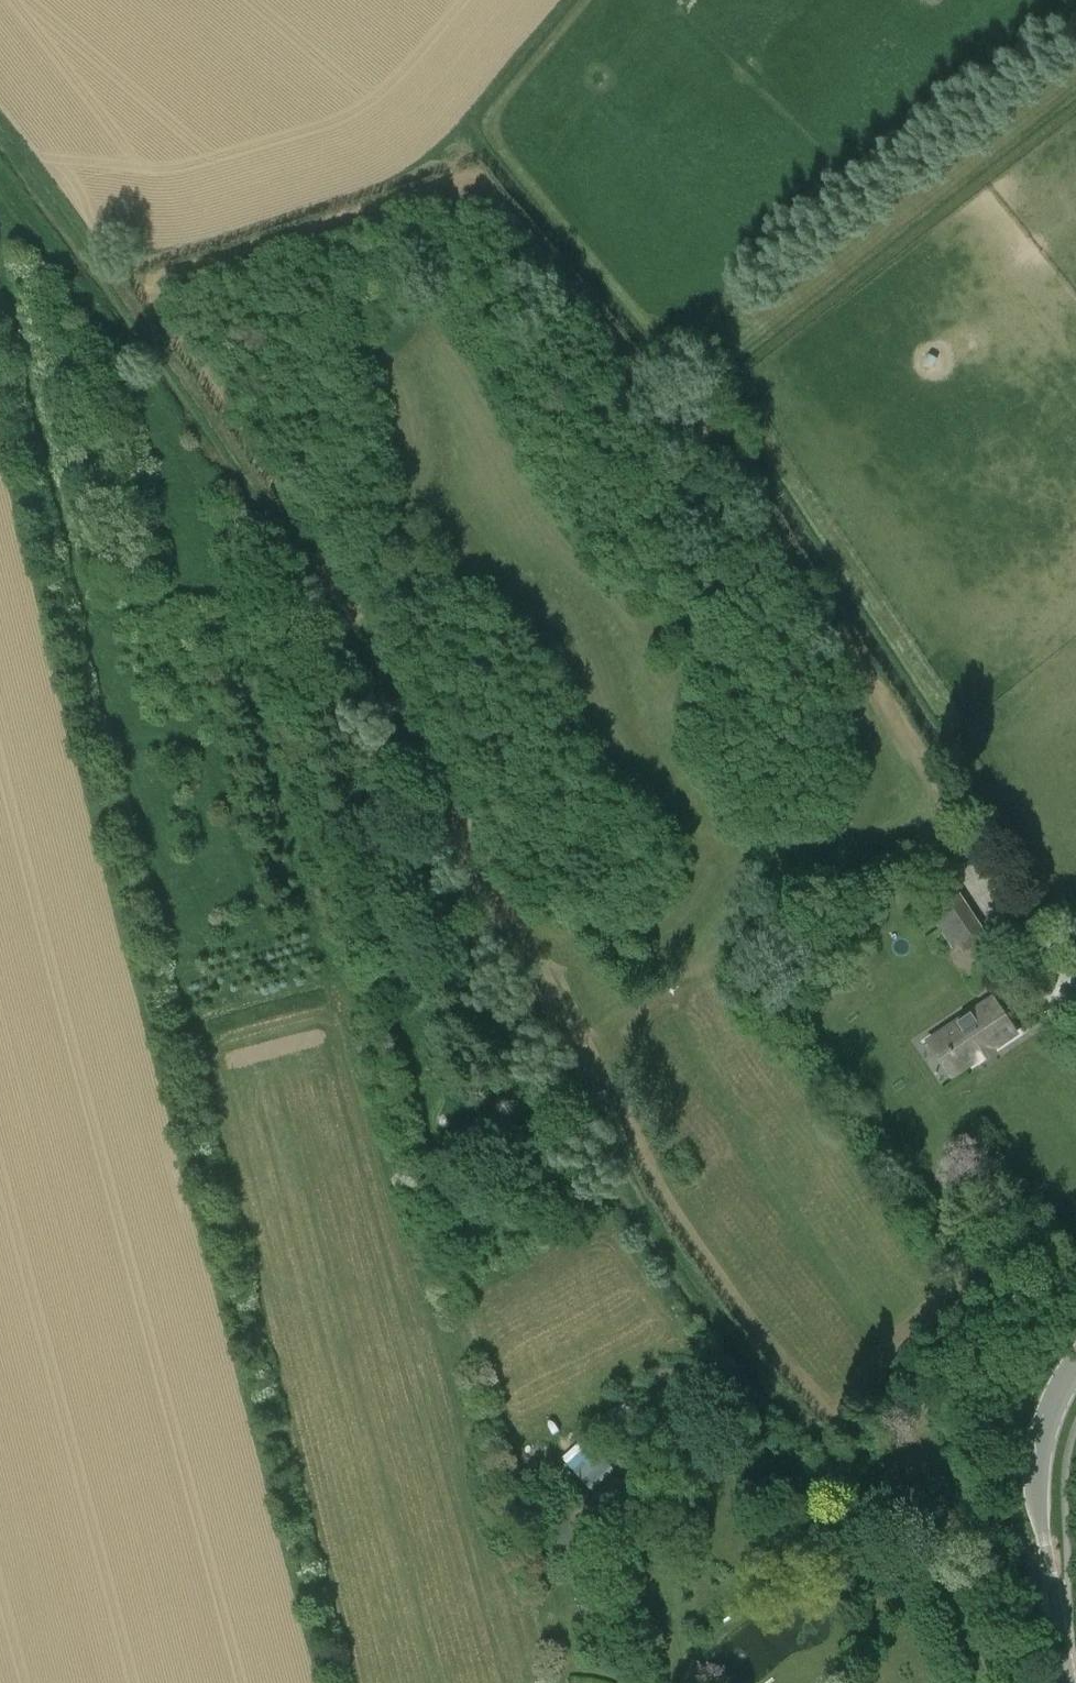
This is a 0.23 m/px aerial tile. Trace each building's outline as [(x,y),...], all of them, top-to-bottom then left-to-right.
[(945,872),(920,889),(927,900),(923,903),(952,949),(958,945),(964,954),(981,943),(974,933),(983,927),(954,882),(952,883),(945,872)] [(961,1068),(1015,1031),(993,1000),(940,1036),(961,1068)] [(585,1436),(562,1457),(592,1489),(614,1468),(585,1436)] [(597,1525),(634,1492),(617,1473),(581,1506),(597,1525)]
